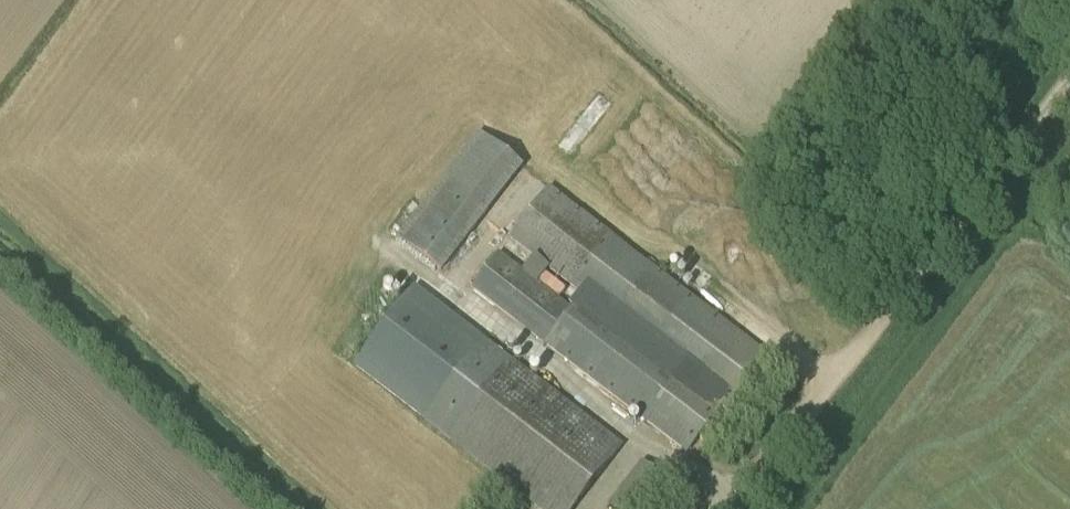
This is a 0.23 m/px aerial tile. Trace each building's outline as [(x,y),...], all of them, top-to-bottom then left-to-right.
[(442,274),(524,168),(478,132),(397,239),(442,274)] [(587,182),(623,191),(635,143),(601,134),(593,167),(591,167),(587,182)] [(728,407),(768,356),(550,187),(510,240),(579,292),(568,306),(499,253),(472,289),(687,454),(725,404),(728,407)] [(415,286),(353,367),(538,508),(576,508),(624,446),(415,286)] [(730,304),(722,319),(767,343),(775,328),(730,304)] [(610,498),(623,508),(638,508),(667,476),(646,458),(610,498)]
